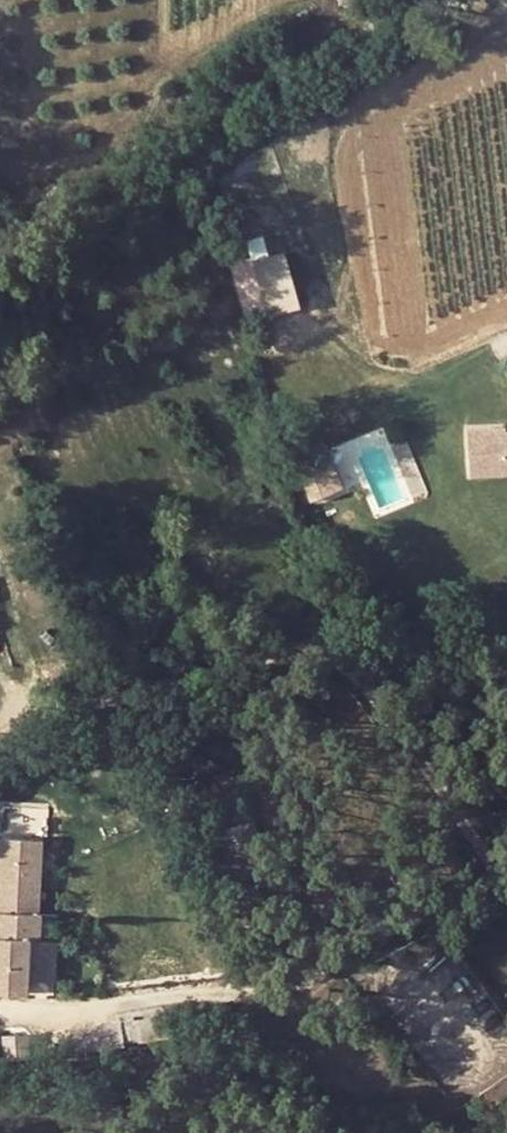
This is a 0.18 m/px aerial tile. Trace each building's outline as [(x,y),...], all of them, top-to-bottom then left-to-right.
[(252,263),(270,321),(302,312),(284,253),(252,263)] [(468,430),(471,474),(506,472),(506,431),(506,428),(468,430)] [(297,469),(299,475),(318,467),(324,481),(339,474),(330,455),(297,469)] [(318,467),(299,475),(311,502),(344,486),(339,474),(324,481),(318,467)] [(203,835),(221,895),(274,880),(255,820),(203,835)] [(0,881),(0,910),(39,912),(43,838),(3,836),(0,881)] [(28,992),(31,937),(44,938),(45,912),(39,912),(0,910),(0,991),(28,992)] [(64,913),(45,912),(44,938),(64,938),(64,913)]
